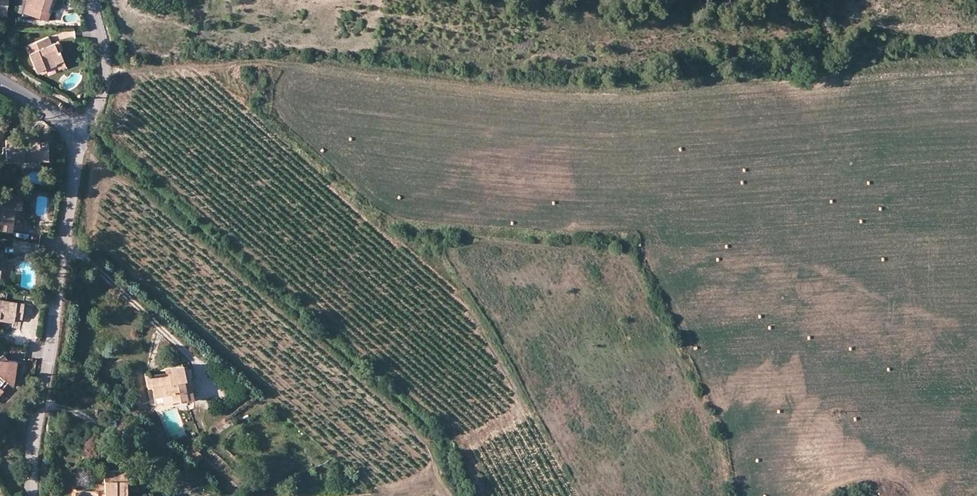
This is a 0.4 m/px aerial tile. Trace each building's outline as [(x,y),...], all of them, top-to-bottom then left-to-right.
[(49,6),(51,0),(28,0),(25,13),(48,19),(51,10),(48,10),(49,6)] [(57,51),(54,42),(52,44),(48,36),(28,45),(31,52),(29,53),(37,71),(56,64),(55,63),(63,59),(59,51),(57,51)] [(58,40),(54,42),(57,51),(59,51),(62,50),(58,40)] [(55,63),(56,64),(58,69),(65,66),(63,59),(55,63)] [(49,159),(48,140),(39,140),(39,136),(5,138),(6,145),(2,145),(3,150),(0,153),(0,166),(5,158),(6,158),(6,160),(49,159)] [(0,190),(0,228),(10,229),(14,206),(20,207),(21,193),(0,190)] [(13,322),(13,317),(21,318),(23,304),(0,300),(0,319),(13,322)] [(3,380),(11,387),(16,364),(8,362),(4,356),(0,358),(0,384),(3,380)] [(183,379),(187,378),(186,374),(184,367),(184,365),(179,365),(178,363),(165,366),(166,369),(148,373),(143,374),(144,385),(150,384),(152,393),(160,391),(170,388),(172,398),(185,395),(183,387),(186,386),(183,379)] [(147,366),(148,373),(166,369),(165,366),(153,369),(152,365),(147,366)] [(162,400),(172,398),(170,388),(160,391),(162,400)] [(203,452),(194,446),(189,453),(198,460),(203,452)] [(125,469),(102,469),(103,486),(103,494),(95,495),(94,490),(75,491),(75,495),(126,495),(125,469)] [(94,486),(94,490),(95,495),(103,494),(103,486),(94,486)]
